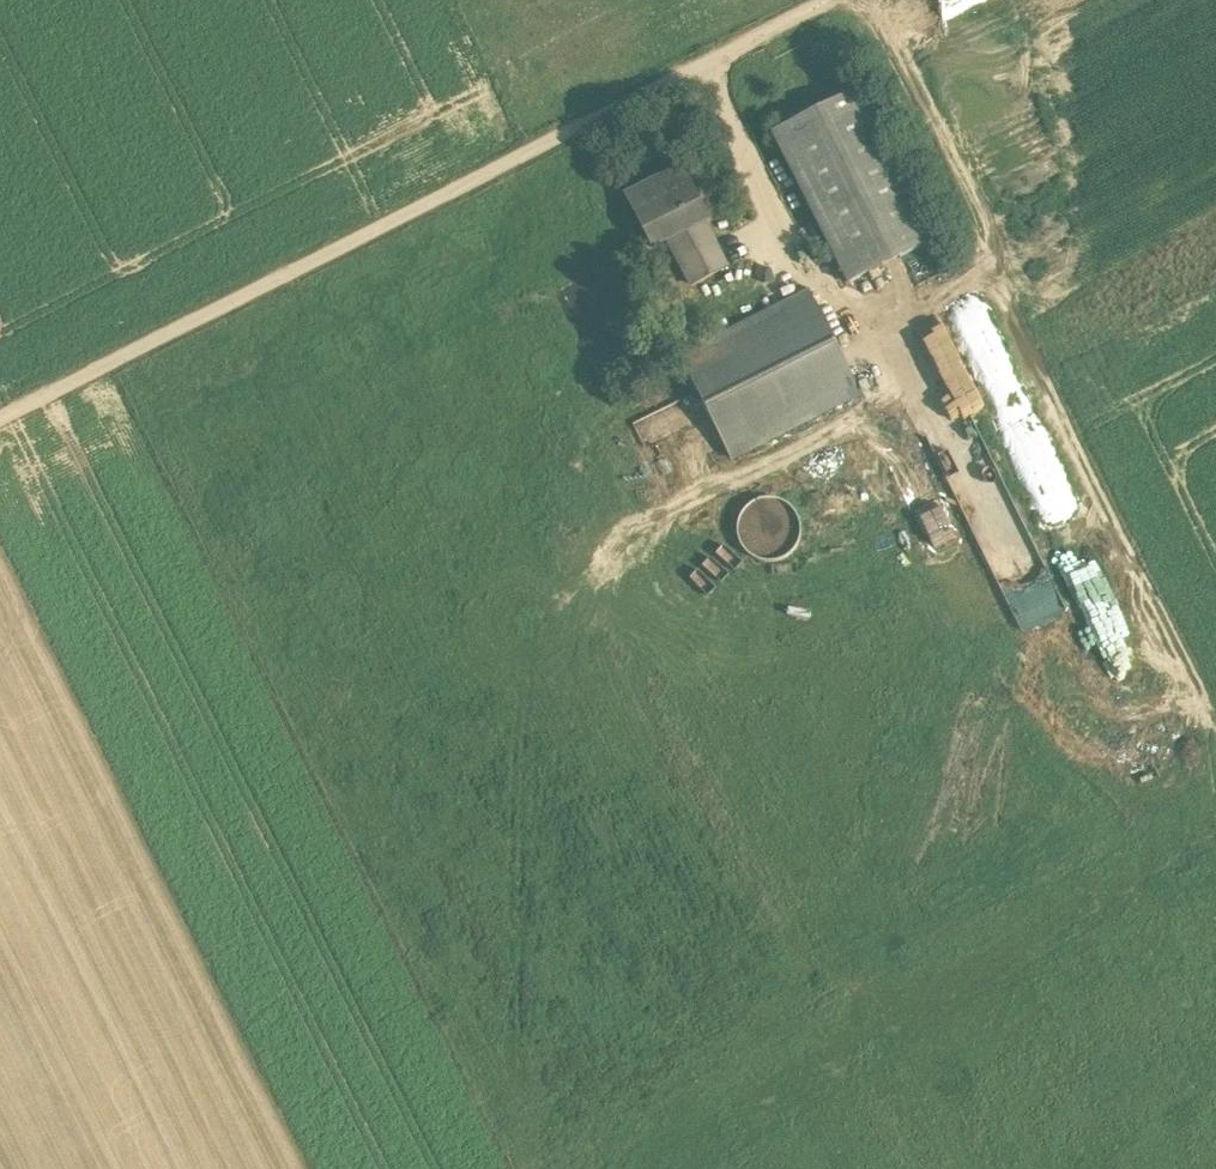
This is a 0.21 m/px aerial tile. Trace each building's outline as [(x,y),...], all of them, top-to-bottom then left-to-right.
[(859,90),(772,134),(849,284),(935,241),(859,90)] [(682,168),(626,197),(652,248),(668,240),(703,222),(705,221),(691,193),(694,191),(682,168)] [(703,222),(668,240),(692,286),(727,269),(703,222)] [(810,293),(680,359),(731,459),(861,394),(810,293)] [(908,510),(937,502),(913,411),(884,419),(908,510)] [(998,464),(956,480),(964,501),(986,493),(990,504),(996,501),(1005,524),(1020,518),(998,464)] [(794,546),(796,533),(793,521),(786,511),(776,504),(764,502),(751,504),(741,511),(734,522),(732,534),(735,546),(742,557),(752,564),(764,566),(777,563),(787,556),(794,546)] [(1059,560),(1074,593),(1108,577),(1092,544),(1059,560)]
